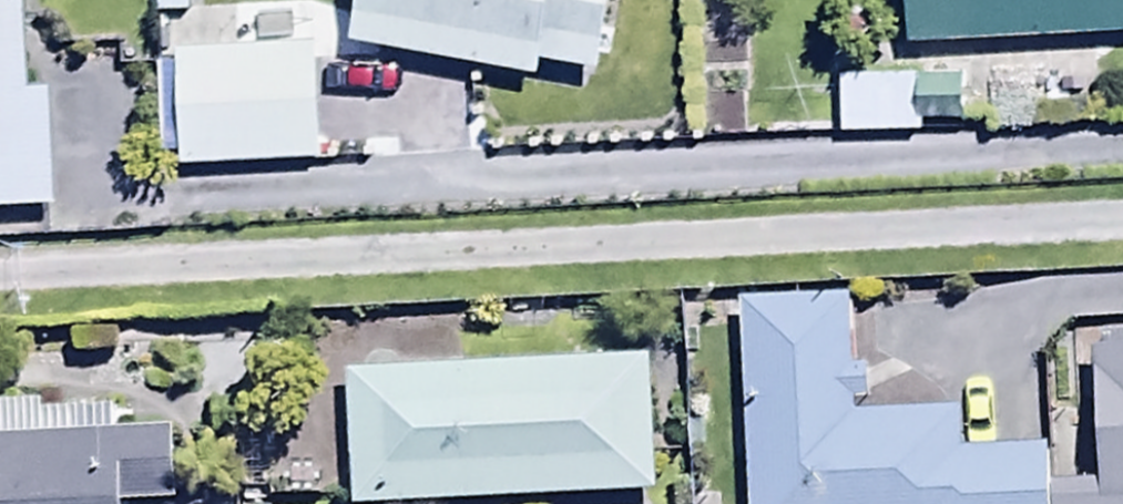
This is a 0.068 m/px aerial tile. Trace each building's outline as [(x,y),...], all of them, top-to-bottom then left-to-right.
[(52,212),(48,88),(20,89),(18,0),(0,0),(0,213),(52,212)] [(342,42),(533,77),(535,66),(592,77),(606,0),(350,0),(342,42)] [(898,52),(1122,45),(1122,0),(896,0),(898,52)] [(168,42),(172,171),(319,165),(314,37),(168,42)] [(911,78),(835,76),(834,141),(909,142),(911,78)] [(1050,489),(1048,450),(956,454),(954,410),(862,415),(859,369),(849,369),(845,299),(736,305),(747,503),(1050,503),(1050,489)] [(1050,503),(1122,503),(1122,352),(1088,353),(1095,487),(1050,489),(1050,503)] [(341,381),(349,503),(611,503),(650,502),(642,362),(341,381)] [(112,404),(0,410),(0,503),(175,503),(172,437),(114,440),(112,404)]
